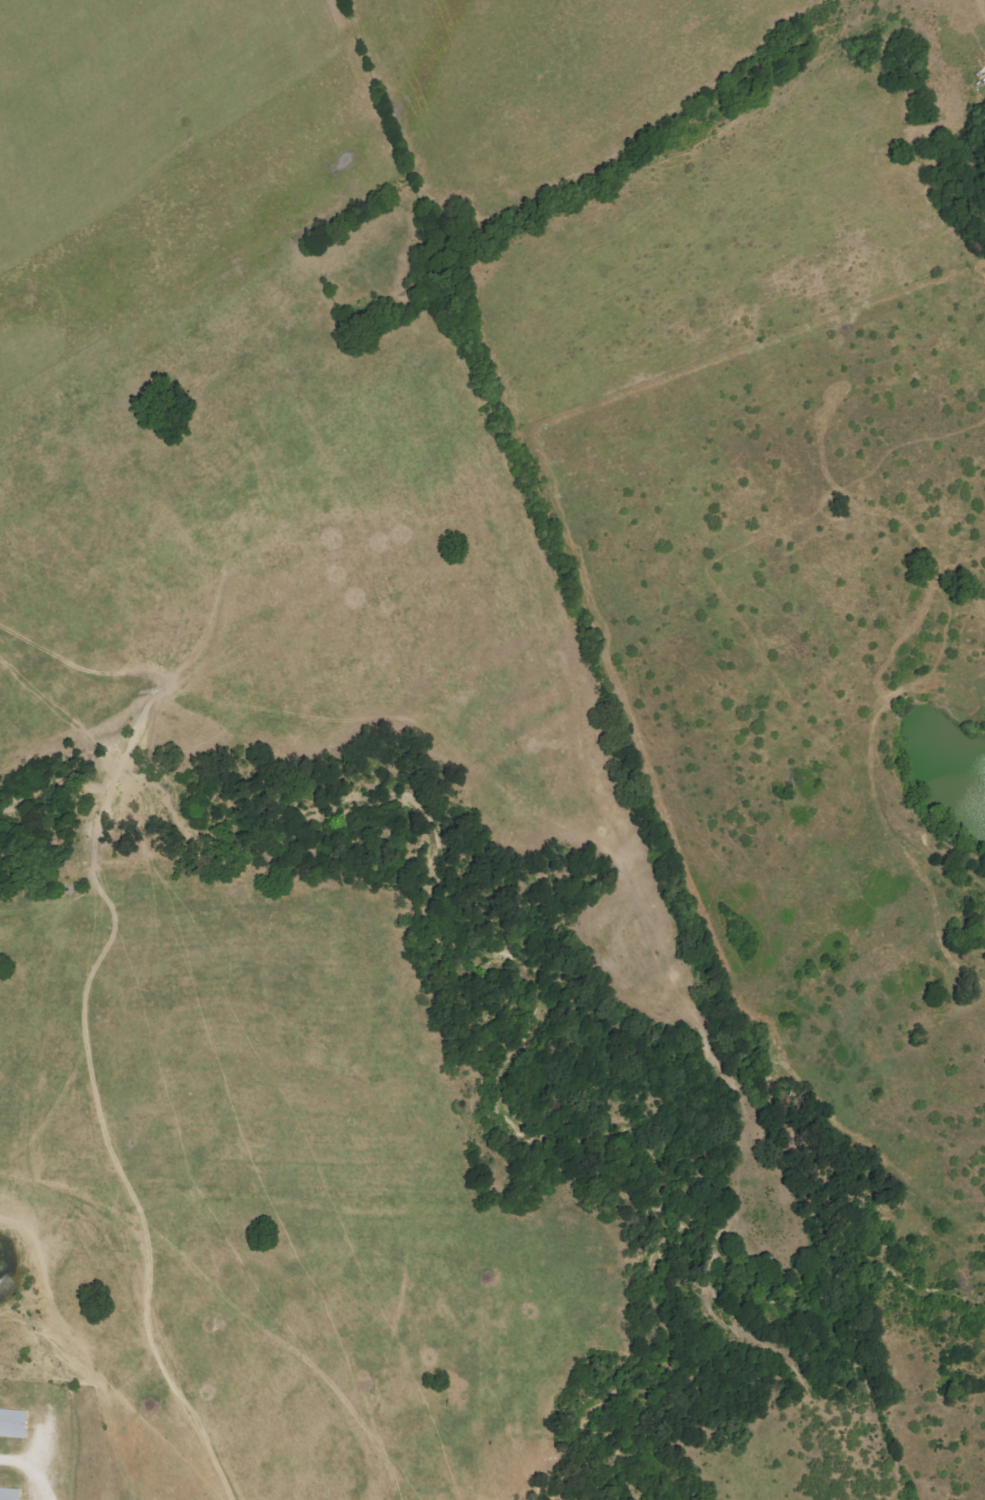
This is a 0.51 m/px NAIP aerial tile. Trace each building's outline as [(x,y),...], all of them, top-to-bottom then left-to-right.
[(25,1407),(0,1405),(0,1433),(23,1434),(25,1407)] [(18,1486),(0,1485),(0,1499),(17,1499),(18,1486)]
